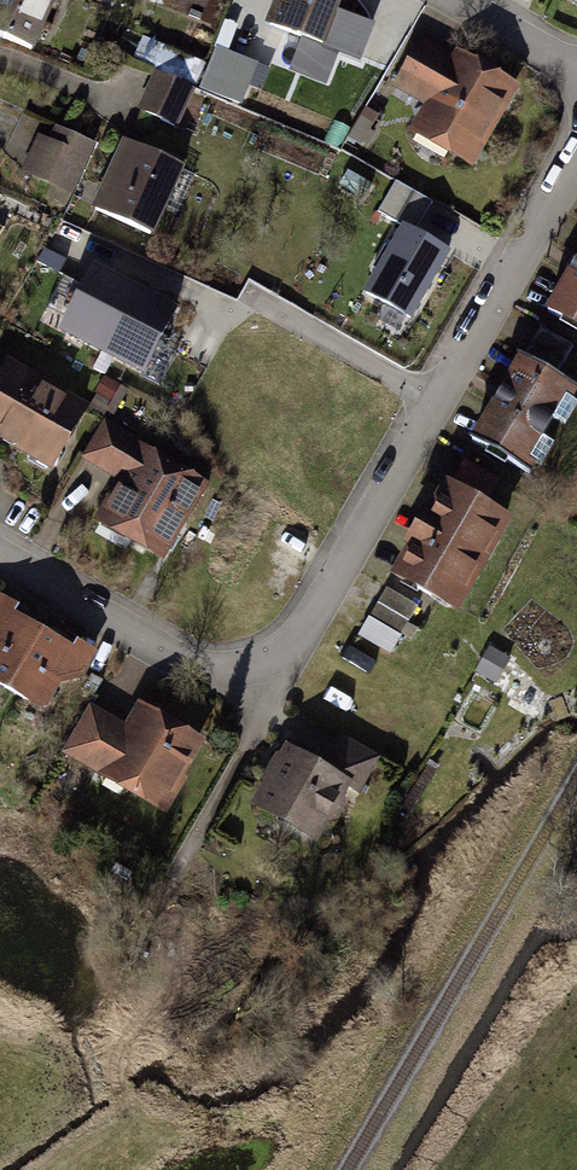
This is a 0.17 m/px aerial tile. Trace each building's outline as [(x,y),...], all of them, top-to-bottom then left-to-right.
[(31,50),(54,0),(0,0),(0,35),(31,50)] [(271,25),(318,44),(331,11),(333,13),(338,0),(280,0),(271,25)] [(434,101),(455,64),(422,45),(400,82),(434,101)] [(263,91),(272,72),(219,47),(199,89),(243,109),(253,86),(263,91)] [(491,77),(490,79),(457,61),(455,64),(434,101),(422,123),(457,142),(454,148),(456,155),(465,160),(472,158),(479,146),(481,147),(491,129),(490,129),(512,89),(491,77)] [(159,72),(140,110),(175,127),(193,88),(159,72)] [(42,139),(33,160),(77,180),(94,144),(60,129),(53,144),(42,139)] [(126,143),(96,208),(150,233),(181,168),(126,143)] [(450,251),(403,224),(364,292),(411,318),(450,251)] [(549,311),(576,327),(576,262),(549,311)] [(180,308),(94,263),(57,334),(143,378),(180,308)] [(541,328),(524,357),(556,376),(574,347),(541,328)] [(473,443),(530,475),(536,464),(543,467),(555,447),(548,443),(560,422),(568,426),(576,409),(576,405),(572,402),(576,393),(576,388),(556,376),(524,357),(522,357),(473,443)] [(0,380),(0,434),(40,457),(50,455),(65,429),(73,428),(80,416),(78,407),(44,388),(45,386),(31,378),(31,379),(8,366),(0,380)] [(116,475),(136,441),(103,422),(83,456),(116,475)] [(136,441),(116,475),(126,481),(95,532),(126,550),(133,538),(153,550),(165,548),(202,485),(145,452),(147,448),(136,441)] [(467,460),(449,492),(481,511),(499,479),(467,460)] [(416,547),(401,574),(420,585),(418,589),(433,597),(435,593),(449,601),(473,559),(475,560),(492,530),(498,533),(506,520),(491,512),(489,515),(481,511),(449,492),(448,492),(435,515),(431,512),(412,545),(416,547)] [(387,587),(369,619),(401,637),(419,606),(387,587)] [(43,632),(11,614),(2,628),(0,629),(0,685),(9,690),(43,632)] [(401,637),(369,619),(359,635),(391,653),(401,637)] [(43,632),(9,690),(28,702),(33,695),(44,701),(57,680),(70,679),(66,666),(75,651),(43,632)] [(98,769),(121,729),(88,709),(64,749),(98,769)] [(121,729),(98,769),(105,772),(102,778),(103,785),(122,796),(129,794),(133,788),(164,806),(200,744),(189,738),(191,734),(177,726),(176,729),(143,711),(129,734),(121,729)] [(324,770),(347,784),(346,785),(357,792),(378,757),(344,737),(324,770)] [(266,783),(268,784),(257,803),(316,838),(327,818),(335,818),(342,806),(340,797),(346,785),(347,784),(324,770),(288,750),(283,758),(281,757),(266,783)] [(129,881),(133,873),(116,863),(111,871),(129,881)]
